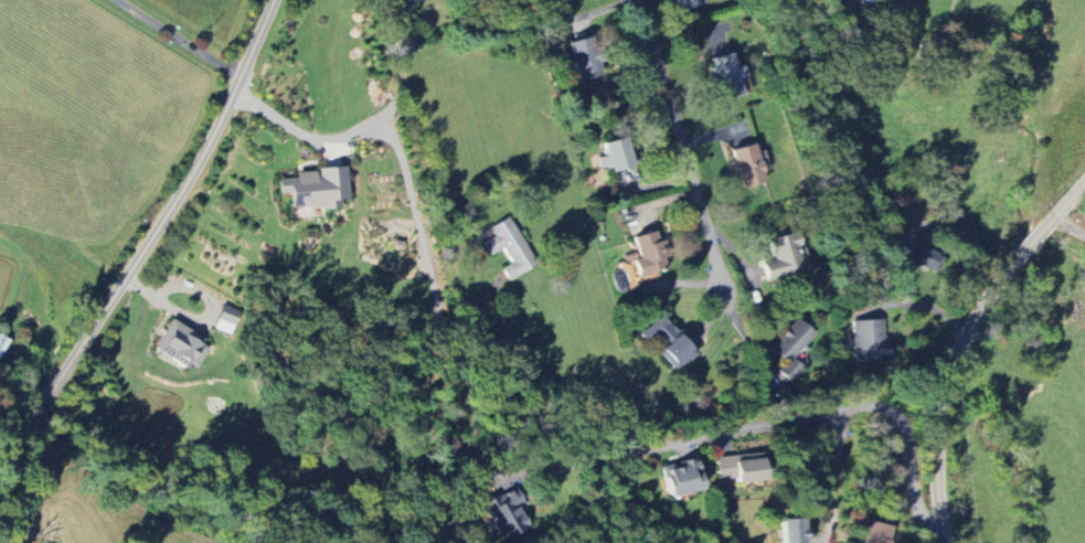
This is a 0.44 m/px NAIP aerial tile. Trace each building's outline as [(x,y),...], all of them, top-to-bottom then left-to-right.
[(679,12),(698,6),(696,0),(676,0),(679,12)] [(574,82),(601,76),(592,37),(578,40),(569,42),(574,63),(570,64),(574,82)] [(711,59),(722,102),(745,95),(741,78),(747,77),(744,66),(737,68),(733,53),(711,59)] [(636,165),(629,136),(603,142),(610,171),(636,165)] [(730,150),(737,175),(740,175),(744,188),(766,182),(755,143),(730,150)] [(348,199),(346,166),(317,168),(317,171),(296,172),(296,178),(279,179),(279,194),(290,194),(290,208),(340,206),(340,199),(348,199)] [(536,265),(510,216),(490,227),(495,236),(484,243),(491,256),(504,249),(511,263),(502,268),(509,280),(536,265)] [(763,261),(768,280),(809,269),(799,230),(768,238),(773,259),(763,261)] [(634,237),(638,252),(627,255),(630,266),(636,264),(640,276),(671,267),(663,240),(659,241),(656,231),(634,237)] [(938,272),(944,255),(920,246),(913,263),(938,272)] [(681,368),(697,351),(659,316),(644,333),(681,368)] [(814,334),(797,319),(770,348),(786,363),(814,334)] [(884,319),(855,320),(856,359),(893,358),(892,344),(884,344),(884,319)] [(209,342),(169,320),(153,349),(179,364),(181,361),(194,369),(209,342)] [(9,339),(0,335),(0,360),(9,339)] [(779,374),(793,382),(802,366),(788,358),(779,374)] [(668,496),(703,490),(697,459),(663,465),(668,496)] [(481,505),(502,541),(529,525),(517,506),(524,502),(514,486),(481,505)] [(782,542),(804,542),(804,540),(809,540),(809,530),(804,530),(804,519),(782,519),(782,542)] [(868,536),(866,542),(890,542),(893,527),(866,520),(862,535),(868,536)]
